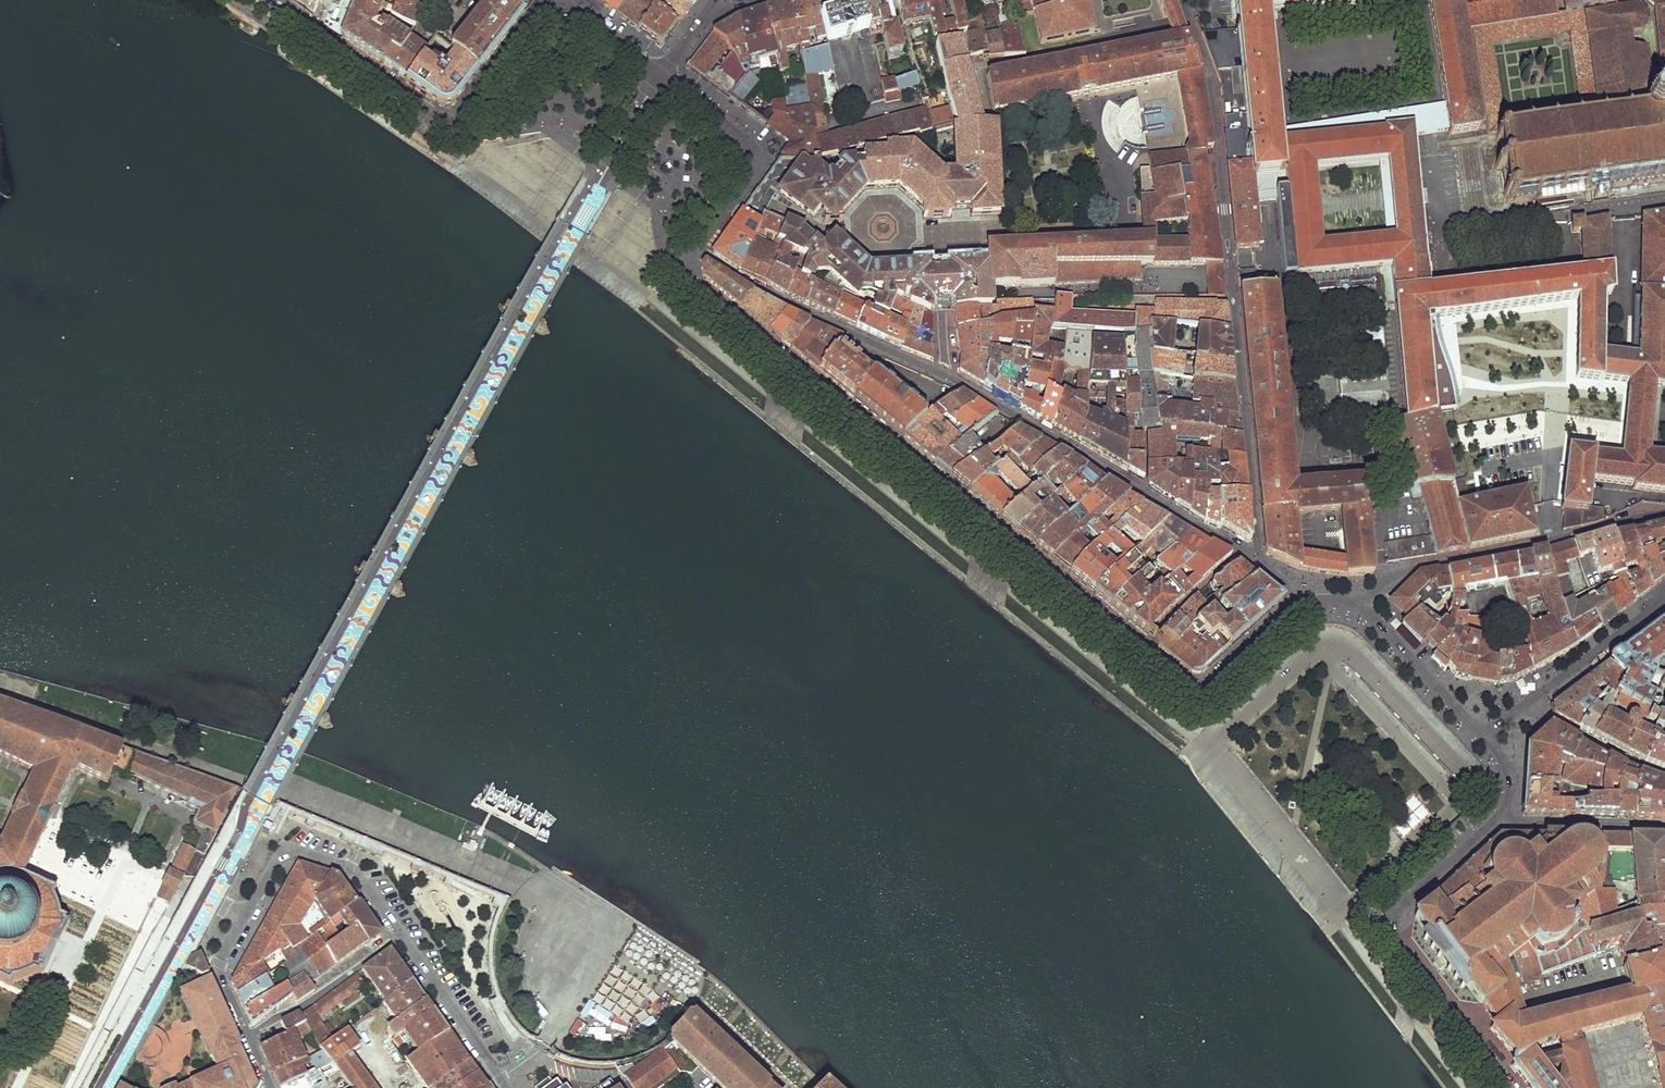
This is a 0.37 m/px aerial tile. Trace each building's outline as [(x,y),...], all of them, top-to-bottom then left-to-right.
[(347,21),(373,29),(374,26),(377,20),(383,4),(374,0),(355,0),(353,6),(347,21)] [(391,7),(395,9),(399,0),(393,0),(391,7)] [(395,9),(392,18),(415,27),(417,17),(418,11),(419,0),(399,0),(395,9)] [(490,2),(450,54),(477,74),(522,16),(516,0),(494,0),(490,0),(490,2)] [(522,16),(531,4),(535,0),(516,0),(522,16)] [(604,8),(605,9),(616,17),(630,0),(610,0),(604,8)] [(639,34),(653,13),(676,29),(685,16),(689,11),(683,0),(666,0),(656,9),(650,0),(630,0),(616,17),(627,25),(639,34)] [(689,11),(699,0),(683,0),(689,11)] [(791,1),(799,47),(801,54),(810,52),(806,32),(814,30),(816,40),(825,37),(816,0),(795,0),(791,1)] [(856,106),(839,38),(868,29),(861,0),(816,0),(825,37),(827,46),(833,73),(842,110),(856,106)] [(869,33),(881,30),(874,0),(861,0),(868,29),(868,30),(869,33)] [(889,59),(902,56),(901,53),(902,53),(895,27),(893,27),(889,27),(883,4),(887,3),(896,0),(874,0),(881,30),(889,59)] [(927,9),(924,0),(915,0),(915,1),(903,3),(897,5),(900,14),(927,9)] [(927,9),(929,21),(934,38),(966,32),(961,0),(950,0),(954,21),(942,24),(936,0),(924,0),(927,9)] [(972,3),(976,3),(977,8),(976,9),(981,31),(966,34),(969,56),(984,53),(983,48),(988,46),(986,36),(980,11),(978,0),(971,0),(972,3)] [(980,11),(986,10),(985,4),(993,2),(993,0),(978,0),(980,11)] [(1015,8),(1026,6),(1024,0),(1013,0),(1015,8)] [(1030,5),(1026,6),(1015,8),(1018,16),(1034,12),(1064,5),(1063,0),(1029,0),(1030,5)] [(1063,0),(1064,5),(1034,12),(1040,44),(1094,33),(1093,30),(1087,0),(1064,0),(1063,0)] [(1173,0),(1159,0),(1166,18),(1168,24),(1174,39),(1187,36),(1181,22),(1173,0)] [(1284,136),(1283,127),(1277,68),(1271,9),(1270,2),(1288,0),(1235,0),(1237,29),(1202,34),(1216,70),(1241,67),(1251,160),(1227,162),(1236,249),(1252,247),(1254,247),(1261,247),(1256,172),(1287,167),(1284,136)] [(1445,101),(1447,115),(1448,124),(1449,134),(1486,129),(1472,29),(1556,16),(1553,0),(1431,0),(1445,101)] [(1566,15),(1577,13),(1583,13),(1583,11),(1603,6),(1602,0),(1563,0),(1566,15)] [(1584,17),(1585,27),(1587,40),(1628,35),(1641,32),(1643,35),(1645,33),(1643,30),(1648,26),(1652,26),(1652,24),(1648,23),(1647,13),(1649,11),(1648,9),(1645,12),(1640,7),(1641,5),(1635,0),(1628,0),(1624,1),(1625,7),(1623,7),(1623,10),(1584,17)] [(1644,3),(1656,10),(1664,9),(1664,0),(1644,3)] [(776,55),(780,73),(788,72),(784,50),(799,47),(791,1),(778,6),(765,10),(776,55)] [(887,3),(883,4),(889,27),(893,27),(887,3)] [(391,7),(384,23),(389,24),(390,23),(392,18),(395,9),(391,7)] [(899,15),(902,26),(929,21),(927,9),(900,14),(899,15)] [(1656,10),(1661,68),(1664,68),(1664,9),(1656,10)] [(751,14),(738,19),(746,58),(763,54),(764,58),(776,55),(765,10),(751,14)] [(650,43),(661,51),(668,41),(676,29),(653,13),(639,34),(650,43)] [(1556,16),(1472,29),(1486,129),(1488,135),(1496,134),(1500,134),(1501,135),(1506,134),(1573,124),(1573,119),(1583,118),(1597,116),(1595,104),(1594,94),(1590,66),(1587,40),(1585,27),(1584,17),(1583,13),(1577,13),(1566,15),(1560,16),(1556,16)] [(415,27),(392,18),(390,23),(413,30),(414,31),(415,27)] [(731,55),(744,77),(749,72),(746,58),(738,19),(725,27),(712,35),(726,45),(728,48),(731,55)] [(373,29),(347,21),(341,39),(355,49),(371,60),(379,65),(389,50),(400,58),(410,42),(387,27),(383,32),(374,26),(373,29)] [(1005,56),(1025,53),(1019,25),(999,30),(1000,34),(1005,56)] [(426,32),(425,35),(434,39),(439,30),(429,27),(426,32)] [(884,99),(883,94),(880,81),(869,33),(868,30),(860,33),(861,40),(857,41),(871,102),(883,99),(884,99)] [(986,36),(988,46),(990,57),(1005,56),(1000,34),(986,36)] [(707,83),(728,99),(744,77),(731,55),(722,67),(716,63),(714,61),(726,45),(712,35),(706,42),(685,68),(707,83)] [(1590,66),(1594,94),(1636,88),(1634,72),(1641,71),(1643,68),(1645,63),(1649,64),(1649,62),(1645,61),(1645,56),(1648,55),(1648,53),(1644,54),(1641,51),(1643,48),(1643,47),(1642,47),(1639,51),(1637,51),(1636,47),(1634,47),(1634,51),(1631,51),(1628,35),(1587,40),(1590,66)] [(1176,76),(1200,72),(1187,36),(1174,39),(986,76),(993,112),(1070,97),(1176,76)] [(426,52),(408,85),(421,94),(441,108),(442,107),(443,108),(449,108),(453,104),(454,104),(468,86),(477,74),(457,59),(444,77),(431,68),(444,49),(434,39),(426,52)] [(958,40),(936,46),(951,108),(955,123),(957,172),(942,173),(913,147),(909,134),(836,154),(836,155),(837,159),(832,163),(838,168),(828,180),(820,175),(819,159),(812,159),(812,165),(808,165),(803,160),(796,171),(779,194),(813,218),(819,212),(823,213),(823,215),(833,214),(842,213),(865,189),(898,187),(911,198),(923,210),(923,217),(927,217),(927,218),(932,218),(932,216),(941,215),(942,218),(947,218),(947,216),(950,216),(950,209),(960,209),(970,208),(971,216),(981,215),(981,214),(990,213),(990,214),(1000,214),(996,126),(988,126),(988,125),(980,125),(975,126),(975,122),(978,119),(958,40)] [(728,48),(726,45),(714,61),(716,63),(728,48)] [(807,84),(819,159),(836,155),(836,154),(832,135),(825,136),(827,130),(816,76),(833,73),(827,46),(810,52),(801,54),(807,84)] [(409,61),(399,75),(405,79),(404,82),(408,85),(426,52),(418,47),(409,61)] [(389,50),(379,65),(383,68),(384,67),(392,71),(397,62),(400,58),(389,50)] [(1636,88),(1647,92),(1648,93),(1650,91),(1648,90),(1652,84),(1657,84),(1657,81),(1653,81),(1652,75),(1656,72),(1655,71),(1651,73),(1643,68),(1641,71),(1634,72),(1636,88)] [(1200,72),(1176,76),(1188,152),(1203,149),(1213,147),(1200,72)] [(883,94),(884,99),(883,99),(884,101),(901,97),(899,91),(918,87),(915,76),(894,82),(896,91),(883,94)] [(896,91),(894,82),(894,79),(880,81),(883,94),(896,91)] [(789,144),(781,157),(782,160),(803,160),(812,159),(819,159),(807,84),(783,89),(785,101),(785,106),(786,122),(777,135),(783,140),(789,144)] [(1648,97),(1647,92),(1636,88),(1594,94),(1595,104),(1597,116),(1598,116),(1643,109),(1642,105),(1648,97)] [(1642,105),(1643,109),(1644,115),(1651,120),(1661,119),(1664,112),(1664,103),(1664,102),(1656,96),(1648,97),(1642,105)] [(925,110),(930,128),(955,123),(951,108),(932,112),(928,99),(922,100),(925,110)] [(766,127),(777,135),(786,122),(785,106),(785,101),(771,103),(771,114),(772,114),(772,117),(766,127)] [(1500,134),(1496,134),(1497,140),(1500,140),(1502,162),(1496,163),(1496,166),(1499,168),(1502,168),(1504,179),(1505,189),(1505,196),(1507,199),(1509,202),(1573,194),(1664,181),(1664,112),(1661,119),(1651,120),(1644,115),(1643,109),(1598,116),(1597,116),(1583,118),(1573,119),(1573,124),(1506,134),(1501,135),(1500,134)] [(930,128),(925,110),(832,135),(836,154),(909,134),(930,128)] [(1226,115),(1227,144),(1241,143),(1240,127),(1239,127),(1239,114),(1226,115)] [(1299,274),(1314,273),(1388,264),(1393,263),(1395,286),(1430,282),(1428,265),(1428,263),(1421,193),(1415,129),(1414,121),(1385,124),(1384,126),(1373,127),(1284,136),(1287,167),(1289,185),(1276,186),(1278,208),(1284,274),(1299,274)] [(1188,241),(1190,265),(1206,264),(1222,264),(1213,210),(1203,149),(1188,152),(1148,159),(1150,170),(1154,199),(1142,199),(1143,238),(1155,238),(1154,226),(1187,223),(1188,241)] [(1154,199),(1150,170),(1140,171),(1142,199),(1154,199)] [(759,224),(742,210),(735,221),(728,231),(749,247),(759,224)] [(766,215),(762,213),(761,216),(784,226),(780,235),(777,242),(784,244),(783,248),(796,254),(800,255),(805,257),(799,276),(808,281),(811,273),(824,273),(825,282),(822,288),(841,296),(854,302),(856,297),(871,297),(880,301),(875,312),(888,318),(891,311),(895,299),(914,308),(929,316),(929,310),(928,300),(927,271),(927,267),(921,268),(921,266),(902,267),(868,268),(844,246),(842,245),(835,246),(827,246),(826,246),(825,247),(822,251),(801,232),(803,230),(766,215)] [(842,222),(842,213),(833,214),(823,215),(824,223),(842,222)] [(1664,358),(1664,213),(1641,217),(1639,352),(1664,358)] [(1583,266),(1430,282),(1395,286),(1406,420),(1439,411),(1430,315),(1579,294),(1576,377),(1630,381),(1634,367),(1639,352),(1605,348),(1606,291),(1615,290),(1614,262),(1612,262),(1610,218),(1610,214),(1585,219),(1585,216),(1572,217),(1571,221),(1571,224),(1571,232),(1580,231),(1583,266)] [(749,247),(739,271),(753,278),(766,286),(767,283),(779,257),(783,248),(784,244),(777,242),(771,254),(760,249),(768,231),(780,235),(784,226),(761,216),(759,224),(749,247)] [(749,247),(728,231),(712,253),(713,255),(715,254),(739,271),(749,247)] [(824,238),(825,247),(826,246),(827,246),(835,246),(842,245),(844,246),(843,237),(824,238)] [(1005,246),(989,247),(989,263),(990,288),(1058,285),(1058,269),(1140,264),(1190,265),(1188,241),(1155,242),(1155,238),(1143,238),(1071,242),(1057,243),(1005,246)] [(779,257),(767,283),(777,289),(787,296),(793,275),(797,265),(796,265),(800,255),(796,254),(793,264),(779,257)] [(957,265),(952,265),(952,270),(953,283),(954,298),(954,309),(954,311),(991,308),(990,288),(989,263),(982,263),(957,264),(957,265)] [(1058,269),(1058,285),(1078,284),(1077,273),(1086,272),(1087,283),(1116,282),(1116,279),(1141,277),(1140,264),(1058,269)] [(1223,279),(1222,264),(1206,264),(1208,295),(1225,295),(1223,279)] [(752,293),(706,265),(704,265),(703,266),(701,268),(704,278),(704,279),(708,283),(709,282),(737,305),(736,306),(740,309),(742,308),(752,294),(752,293)] [(929,271),(927,271),(928,300),(930,300),(941,299),(954,298),(953,283),(952,270),(939,271),(929,271)] [(1238,271),(1240,292),(1251,291),(1250,278),(1256,278),(1255,270),(1238,271)] [(1086,272),(1077,273),(1078,284),(1087,283),(1086,272)] [(793,275),(787,296),(797,300),(808,305),(814,284),(808,281),(799,276),(793,275)] [(1380,276),(1301,285),(1302,296),(1307,295),(1308,305),(1320,303),(1320,304),(1381,297),(1382,297),(1382,292),(1380,276)] [(814,284),(808,305),(821,311),(835,317),(841,296),(822,288),(814,284)] [(1257,290),(1251,291),(1240,292),(1247,360),(1266,554),(1300,569),(1323,573),(1346,576),(1376,574),(1376,564),(1368,494),(1378,494),(1376,473),(1298,479),(1291,410),(1275,299),(1287,298),(1285,287),(1257,290)] [(762,300),(752,294),(742,308),(758,322),(771,305),(762,300)] [(841,296),(835,317),(846,322),(857,327),(864,307),(854,302),(841,296)] [(1071,296),(1054,296),(1054,301),(1051,329),(1066,330),(1093,332),(1121,334),(1134,332),(1146,330),(1144,321),(1175,324),(1200,326),(1228,328),(1227,312),(1226,305),(1155,304),(1154,311),(1135,310),(1135,316),(1070,313),(1071,296)] [(888,318),(887,340),(894,343),(902,347),(907,328),(914,308),(895,299),(891,311),(904,316),(902,325),(888,318)] [(1041,368),(1049,370),(1051,363),(1060,364),(1062,348),(1046,346),(1050,329),(1051,329),(1054,301),(1046,301),(1045,312),(1033,311),(1031,327),(1030,342),(1029,358),(1042,360),(1041,368)] [(989,324),(983,387),(988,389),(993,392),(1001,362),(1007,363),(1009,355),(996,354),(998,343),(1010,345),(1011,343),(1014,327),(1031,327),(1033,311),(1032,302),(999,303),(998,308),(998,315),(1003,316),(1002,314),(1024,312),(1024,316),(1003,318),(998,319),(989,324)] [(779,309),(771,305),(758,322),(765,327),(772,332),(786,313),(779,309)] [(864,307),(857,327),(872,333),(887,340),(888,318),(875,312),(864,307)] [(907,328),(931,338),(931,327),(929,316),(914,308),(907,328)] [(991,308),(954,311),(956,330),(984,324),(983,316),(998,315),(998,308),(991,308)] [(792,316),(786,313),(772,332),(777,337),(781,341),(798,319),(792,316)] [(803,322),(798,319),(781,341),(786,344),(791,348),(808,324),(803,322)] [(1150,353),(1172,355),(1175,324),(1144,321),(1146,330),(1150,353)] [(842,339),(808,324),(791,348),(805,359),(819,371),(837,347),(842,339)] [(984,324),(956,330),(960,357),(959,372),(971,380),(983,387),(989,324),(984,324)] [(1210,359),(1232,364),(1230,347),(1228,328),(1200,326),(1195,358),(1202,359),(1210,359)] [(1031,327),(1014,327),(1011,343),(1030,342),(1031,327)] [(907,328),(902,347),(901,349),(917,355),(931,360),(931,338),(907,328)] [(1062,348),(1060,364),(1051,363),(1049,370),(1046,388),(1057,395),(1053,425),(1053,428),(1066,435),(1080,444),(1093,332),(1066,330),(1062,348)] [(1221,433),(1241,435),(1239,424),(1237,423),(1236,413),(1234,382),(1193,378),(1192,401),(1197,402),(1197,411),(1170,409),(1169,400),(1159,400),(1159,375),(1153,373),(1150,353),(1146,330),(1134,332),(1136,359),(1123,359),(1123,371),(1137,372),(1138,383),(1139,387),(1154,386),(1160,423),(1215,431),(1221,433)] [(1123,381),(1123,371),(1123,359),(1121,334),(1093,332),(1080,444),(1103,457),(1126,471),(1126,470),(1126,457),(1126,439),(1126,430),(1123,381)] [(872,375),(837,347),(819,371),(837,386),(854,400),(872,375)] [(1569,444),(1561,503),(1561,508),(1564,509),(1582,510),(1588,511),(1591,507),(1594,482),(1633,486),(1632,490),(1664,493),(1664,455),(1649,454),(1655,385),(1664,386),(1664,358),(1639,352),(1634,367),(1630,381),(1626,421),(1622,453),(1597,450),(1598,447),(1569,444)] [(1153,373),(1159,375),(1183,377),(1185,356),(1172,355),(1150,353),(1153,373)] [(1001,362),(993,392),(1000,396),(1014,404),(1019,407),(1028,365),(1029,359),(1009,355),(1007,363),(1001,362)] [(1201,372),(1202,359),(1195,358),(1193,371),(1201,372)] [(1193,378),(1234,382),(1233,373),(1232,364),(1210,359),(1202,359),(1201,372),(1193,371),(1193,378)] [(1028,365),(1019,407),(1026,411),(1036,417),(1039,418),(1039,417),(1042,405),(1036,403),(1039,390),(1045,390),(1046,388),(1049,370),(1041,368),(1028,365)] [(1064,365),(1063,371),(1077,374),(1078,368),(1064,365)] [(1388,371),(1313,376),(1314,410),(1380,405),(1382,425),(1392,423),(1388,371)] [(888,388),(872,375),(854,400),(879,419),(903,438),(924,417),(903,399),(905,397),(891,385),(888,388)] [(1126,430),(1132,430),(1132,416),(1142,416),(1139,387),(1138,383),(1123,381),(1126,430)] [(1142,416),(1143,431),(1145,430),(1147,430),(1147,433),(1148,435),(1161,435),(1160,423),(1154,386),(1139,387),(1142,416)] [(1042,405),(1039,417),(1047,421),(1053,425),(1057,395),(1046,388),(1045,390),(1042,405)] [(1074,400),(1058,391),(1057,394),(1074,404),(1074,400)] [(933,408),(927,414),(937,422),(943,418),(949,423),(951,422),(976,403),(967,397),(960,392),(933,408)] [(985,408),(976,403),(951,422),(956,426),(969,436),(995,415),(985,408)] [(1431,534),(1385,542),(1388,562),(1433,556),(1469,549),(1458,500),(1454,481),(1456,478),(1448,443),(1439,411),(1406,420),(1392,423),(1407,485),(1409,485),(1412,497),(1421,495),(1434,543),(1433,543),(1431,534)] [(927,414),(924,417),(903,438),(934,465),(961,442),(937,422),(927,414)] [(1161,435),(1148,435),(1149,485),(1163,495),(1178,504),(1181,464),(1169,463),(1169,438),(1205,441),(1205,437),(1214,439),(1215,431),(1160,423),(1161,435)] [(1018,429),(997,444),(1011,456),(1017,462),(1039,441),(1029,435),(1018,429)] [(1126,439),(1142,439),(1142,436),(1133,436),(1132,430),(1126,430),(1126,439)] [(1193,484),(1189,509),(1189,511),(1196,516),(1204,521),(1208,493),(1209,485),(1218,485),(1218,472),(1218,460),(1218,454),(1220,454),(1221,433),(1215,431),(1214,439),(1205,437),(1205,441),(1204,442),(1212,444),(1212,453),(1202,451),(1192,451),(1191,484),(1193,484)] [(1227,455),(1243,457),(1242,448),(1241,435),(1221,433),(1220,454),(1227,455)] [(969,436),(961,442),(934,465),(951,478),(983,454),(969,436)] [(1126,457),(1142,457),(1142,439),(1126,439),(1126,457)] [(1048,446),(1039,441),(1017,462),(1011,456),(1006,461),(1015,471),(1021,466),(1029,474),(1057,451),(1048,446)] [(1181,464),(1178,504),(1183,507),(1189,509),(1193,484),(1191,484),(1192,451),(1186,450),(1186,465),(1181,464)] [(983,454),(951,478),(969,492),(997,467),(995,465),(993,466),(987,460),(992,455),(988,451),(983,454)] [(1064,455),(1057,451),(1029,474),(1023,479),(1034,491),(1042,484),(1051,476),(1070,460),(1071,459),(1064,455)] [(992,455),(1000,465),(1002,463),(995,454),(992,455)] [(1218,485),(1219,492),(1247,492),(1246,478),(1243,457),(1227,455),(1229,471),(1218,472),(1218,485)] [(1126,457),(1126,470),(1135,474),(1143,479),(1142,457),(1126,457)] [(1078,464),(1070,460),(1051,476),(1063,490),(1086,469),(1078,464)] [(1006,461),(1002,463),(1000,465),(997,467),(969,492),(1001,518),(1034,491),(1023,479),(1015,471),(1006,461)] [(1063,490),(1060,493),(1075,510),(1076,509),(1104,483),(1095,476),(1086,469),(1063,490)] [(1106,483),(1104,483),(1076,509),(1090,526),(1094,529),(1101,522),(1127,498),(1129,495),(1117,489),(1106,483)] [(1034,491),(1001,518),(1017,531),(1050,502),(1055,497),(1042,484),(1034,491)] [(1528,485),(1458,500),(1469,549),(1538,534),(1533,506),(1528,485)] [(1219,494),(1221,525),(1235,534),(1247,542),(1250,540),(1247,492),(1219,492),(1219,494)] [(1219,494),(1208,493),(1204,521),(1212,524),(1221,527),(1221,525),(1219,494)] [(1133,502),(1127,498),(1101,522),(1111,532),(1140,506),(1133,502)] [(1050,502),(1017,531),(1036,547),(1061,523),(1066,519),(1050,502)] [(1153,513),(1140,506),(1111,532),(1108,533),(1115,539),(1122,531),(1140,547),(1167,521),(1153,513)] [(1594,523),(1602,519),(1604,508),(1591,507),(1588,511),(1582,510),(1580,526),(1594,523)] [(1580,526),(1582,510),(1564,509),(1562,529),(1580,526)] [(1154,564),(1191,534),(1179,527),(1168,520),(1167,521),(1140,547),(1133,555),(1131,557),(1137,563),(1152,547),(1157,552),(1139,566),(1145,572),(1151,567),(1154,564)] [(1090,526),(1083,533),(1095,545),(1108,533),(1111,532),(1101,522),(1094,529),(1090,526)] [(1061,523),(1036,547),(1052,560),(1075,535),(1061,523)] [(1653,556),(1659,553),(1657,544),(1662,543),(1663,544),(1664,544),(1664,526),(1661,526),(1642,530),(1651,553),(1653,556)] [(1631,532),(1638,557),(1651,553),(1642,530),(1637,531),(1631,532)] [(1592,537),(1572,543),(1578,559),(1591,554),(1602,583),(1607,581),(1624,574),(1623,569),(1614,536),(1611,531),(1592,537)] [(1614,536),(1623,569),(1639,563),(1638,557),(1631,532),(1623,534),(1614,536)] [(1108,533),(1095,545),(1093,547),(1083,557),(1070,574),(1094,593),(1131,557),(1133,555),(1115,539),(1108,533)] [(1183,569),(1208,544),(1200,539),(1191,534),(1154,564),(1161,572),(1158,575),(1156,573),(1157,572),(1151,567),(1145,572),(1151,578),(1161,586),(1166,583),(1176,574),(1183,569)] [(1078,538),(1075,535),(1052,560),(1070,574),(1083,557),(1093,547),(1087,543),(1085,546),(1076,540),(1078,538)] [(1166,583),(1181,599),(1190,592),(1210,574),(1231,555),(1226,552),(1215,546),(1210,542),(1208,544),(1183,569),(1195,578),(1185,587),(1176,574),(1166,583)] [(1559,547),(1545,551),(1550,577),(1559,605),(1573,597),(1562,565),(1578,559),(1572,543),(1559,547)] [(1530,552),(1529,555),(1534,581),(1550,577),(1545,551),(1545,549),(1537,551),(1530,552)] [(1663,581),(1664,579),(1664,550),(1659,553),(1653,556),(1663,581)] [(1643,572),(1650,590),(1656,586),(1663,581),(1653,556),(1651,553),(1638,557),(1639,563),(1643,572)] [(1523,556),(1516,558),(1520,583),(1534,581),(1529,555),(1523,556)] [(1131,557),(1094,593),(1112,608),(1121,594),(1127,589),(1120,583),(1127,576),(1133,583),(1145,572),(1139,566),(1137,563),(1131,557)] [(1508,559),(1501,560),(1505,582),(1505,586),(1520,583),(1516,558),(1508,559)] [(1501,560),(1489,562),(1495,585),(1505,582),(1501,560)] [(1450,597),(1463,597),(1462,591),(1495,585),(1489,562),(1474,565),(1446,570),(1447,572),(1450,597)] [(1196,596),(1176,615),(1190,629),(1212,611),(1220,605),(1256,579),(1247,572),(1238,564),(1210,585),(1214,592),(1222,587),(1224,591),(1218,596),(1217,594),(1203,604),(1196,596)] [(1121,594),(1112,608),(1146,635),(1169,609),(1181,599),(1166,583),(1161,586),(1147,598),(1140,590),(1151,578),(1145,572),(1133,583),(1127,589),(1121,594)] [(1401,609),(1408,619),(1417,612),(1437,626),(1442,621),(1447,613),(1450,606),(1448,606),(1450,597),(1447,572),(1440,574),(1440,573),(1421,579),(1412,587),(1401,597),(1401,600),(1397,600),(1397,604),(1400,604),(1401,609)] [(1626,578),(1636,601),(1642,596),(1650,590),(1643,572),(1626,578)] [(1606,593),(1616,616),(1625,609),(1636,601),(1626,578),(1624,574),(1607,581),(1612,590),(1606,593)] [(1520,583),(1505,586),(1521,642),(1524,653),(1530,673),(1554,660),(1564,654),(1570,651),(1579,645),(1570,627),(1564,616),(1559,605),(1550,577),(1534,581),(1520,583)] [(1212,611),(1190,629),(1192,631),(1196,636),(1201,631),(1205,635),(1207,635),(1209,638),(1215,632),(1230,647),(1253,625),(1277,604),(1278,604),(1282,600),(1280,598),(1279,597),(1267,588),(1256,579),(1220,605),(1231,617),(1224,623),(1212,611)] [(1606,593),(1564,616),(1570,627),(1593,616),(1600,627),(1601,628),(1608,622),(1616,616),(1606,593)] [(1437,626),(1424,641),(1435,655),(1446,642),(1453,628),(1456,618),(1459,609),(1462,608),(1463,597),(1450,597),(1448,606),(1450,606),(1447,613),(1451,615),(1448,624),(1442,621),(1437,626)] [(1408,619),(1401,626),(1419,646),(1424,641),(1437,626),(1417,612),(1408,619)] [(1153,640),(1154,642),(1153,643),(1157,646),(1158,645),(1168,653),(1190,629),(1176,615),(1153,640)] [(1593,616),(1570,627),(1579,645),(1589,636),(1600,627),(1593,616)] [(1431,659),(1431,660),(1443,673),(1446,668),(1455,651),(1462,633),(1458,632),(1459,627),(1463,627),(1466,618),(1456,618),(1453,628),(1446,642),(1435,655),(1431,659)] [(1608,663),(1616,672),(1623,680),(1614,695),(1628,701),(1646,711),(1652,702),(1659,688),(1664,679),(1654,677),(1655,666),(1664,659),(1664,619),(1646,634),(1608,663)] [(1190,629),(1168,653),(1177,661),(1186,668),(1185,669),(1189,672),(1191,671),(1192,672),(1194,672),(1197,674),(1200,673),(1201,672),(1203,673),(1207,669),(1207,667),(1218,658),(1230,647),(1215,632),(1209,638),(1207,635),(1205,635),(1199,640),(1197,638),(1194,640),(1189,635),(1192,631),(1190,629)] [(1455,651),(1446,668),(1450,672),(1454,676),(1464,646),(1462,644),(1465,634),(1462,633),(1455,651)] [(1464,646),(1454,676),(1454,678),(1461,679),(1468,680),(1478,638),(1468,635),(1464,646)] [(1486,639),(1478,638),(1468,680),(1480,682),(1497,684),(1495,659),(1488,660),(1486,639)] [(1524,653),(1506,657),(1510,682),(1520,677),(1530,673),(1524,653)] [(1506,657),(1495,659),(1497,684),(1502,683),(1504,683),(1506,682),(1510,682),(1506,657)] [(1553,710),(1553,715),(1566,721),(1579,728),(1592,706),(1600,699),(1605,693),(1600,685),(1616,672),(1608,663),(1581,683),(1552,704),(1553,710)] [(1618,749),(1643,762),(1651,741),(1648,739),(1633,731),(1636,726),(1634,721),(1627,718),(1623,725),(1610,718),(1616,707),(1647,721),(1647,720),(1651,713),(1646,711),(1628,701),(1614,695),(1623,680),(1616,672),(1600,685),(1605,693),(1611,700),(1604,716),(1593,735),(1618,749)] [(1592,706),(1579,728),(1586,732),(1593,735),(1604,716),(1611,700),(1605,693),(1600,699),(1604,703),(1599,710),(1592,706)] [(5,870),(14,872),(25,875),(42,839),(48,826),(54,814),(75,768),(108,783),(114,771),(124,775),(126,769),(192,800),(191,804),(198,808),(193,821),(205,827),(194,847),(181,842),(167,872),(163,879),(157,896),(179,908),(188,893),(193,884),(245,789),(127,745),(124,744),(92,732),(78,727),(19,706),(0,701),(0,761),(32,775),(31,779),(21,799),(15,812),(9,824),(4,835),(0,844),(0,871),(5,870)] [(1664,704),(1662,702),(1652,702),(1646,711),(1651,713),(1656,716),(1655,720),(1664,724),(1664,704)] [(1655,720),(1656,716),(1651,713),(1647,720),(1655,723),(1654,727),(1664,732),(1664,724),(1655,720)] [(1526,752),(1524,788),(1556,789),(1555,806),(1570,808),(1584,806),(1584,801),(1600,800),(1599,789),(1600,780),(1602,775),(1568,766),(1578,743),(1570,739),(1550,727),(1526,749),(1526,752)] [(1664,749),(1664,739),(1664,742),(1659,739),(1656,736),(1651,733),(1648,739),(1651,741),(1662,748),(1664,749)] [(1643,762),(1662,769),(1664,770),(1664,749),(1662,748),(1651,741),(1643,762)] [(1588,749),(1578,743),(1568,766),(1602,775),(1606,760),(1592,752),(1589,750),(1588,749)] [(1606,759),(1606,760),(1602,775),(1600,780),(1599,789),(1600,800),(1607,799),(1609,789),(1617,791),(1618,787),(1624,768),(1615,764),(1606,759)] [(1638,775),(1624,768),(1618,787),(1632,792),(1638,775)] [(1638,775),(1632,792),(1632,798),(1635,819),(1664,820),(1664,784),(1657,781),(1638,775)] [(1523,799),(1522,815),(1546,816),(1570,817),(1570,808),(1555,806),(1556,789),(1524,788),(1523,799)] [(1401,837),(1430,819),(1416,796),(1405,803),(1412,815),(1394,826),(1401,837)] [(1632,798),(1614,799),(1613,808),(1615,818),(1625,818),(1635,819),(1632,798)] [(1570,808),(1570,817),(1592,817),(1615,818),(1613,808),(1614,799),(1607,799),(1600,800),(1584,801),(1584,806),(1570,808)] [(273,828),(268,825),(267,828),(265,831),(271,834),(272,831),(273,828)] [(1483,851),(1471,863),(1480,870),(1499,856),(1507,852),(1514,847),(1523,857),(1531,851),(1540,861),(1565,842),(1562,837),(1500,835),(1483,851)] [(1562,837),(1565,842),(1540,861),(1531,851),(1523,857),(1514,847),(1507,852),(1499,856),(1480,870),(1489,882),(1485,885),(1469,898),(1464,892),(1441,909),(1433,899),(1431,902),(1415,914),(1414,918),(1427,935),(1421,939),(1459,990),(1465,986),(1478,1003),(1482,1004),(1501,990),(1489,973),(1502,964),(1513,956),(1526,946),(1536,960),(1568,947),(1585,932),(1617,922),(1614,913),(1614,912),(1597,917),(1592,894),(1600,888),(1604,852),(1595,843),(1595,838),(1562,837)] [(1595,838),(1595,843),(1604,852),(1630,853),(1636,903),(1664,901),(1664,843),(1663,841),(1658,839),(1627,838),(1595,838)] [(272,910),(269,914),(296,957),(288,964),(282,968),(291,984),(304,978),(310,985),(336,966),(319,932),(326,927),(329,925),(315,902),(330,873),(298,863),(296,868),(272,910)] [(1433,897),(1433,899),(1441,909),(1464,892),(1469,898),(1485,885),(1489,882),(1480,870),(1471,863),(1467,867),(1454,879),(1438,894),(1437,894),(1433,897)] [(55,889),(29,877),(25,875),(14,872),(5,870),(0,871),(0,981),(10,986),(13,978),(19,977),(24,976),(29,974),(33,971),(34,971),(39,973),(40,971),(42,971),(54,948),(65,924),(63,923),(64,919),(61,917),(59,910),(56,902),(52,895),(55,889)] [(339,876),(330,873),(315,902),(329,925),(346,913),(359,904),(347,888),(339,876)] [(141,901),(152,905),(157,892),(146,887),(141,901)] [(1600,892),(1600,888),(1592,894),(1597,917),(1614,912),(1612,891),(1600,892)] [(1636,903),(1638,915),(1664,912),(1664,901),(1636,903)] [(1636,903),(1614,912),(1614,913),(1617,922),(1619,922),(1638,917),(1638,915),(1636,903)] [(371,923),(359,904),(346,913),(351,921),(336,932),(338,938),(334,941),(326,927),(319,932),(336,966),(348,956),(367,941),(362,934),(374,926),(371,923)] [(1638,915),(1638,917),(1640,923),(1647,921),(1649,931),(1650,934),(1664,930),(1664,912),(1638,915)] [(234,977),(231,981),(235,989),(238,995),(266,978),(270,976),(262,963),(279,951),(288,964),(296,957),(269,914),(266,921),(246,954),(234,977)] [(1638,917),(1619,922),(1625,938),(1643,933),(1640,923),(1638,917)] [(1626,965),(1655,958),(1652,946),(1650,934),(1649,931),(1643,933),(1625,938),(1619,922),(1617,922),(1585,932),(1568,947),(1536,960),(1526,946),(1513,956),(1520,974),(1538,968),(1541,975),(1594,955),(1592,947),(1607,944),(1618,941),(1621,952),(1626,965)] [(379,934),(374,926),(362,934),(367,941),(379,934)] [(1650,934),(1652,946),(1664,943),(1664,930),(1650,934)] [(1652,946),(1655,958),(1656,957),(1664,956),(1664,943),(1652,946)] [(385,1003),(413,983),(395,956),(391,951),(382,957),(363,971),(385,1003)] [(189,963),(186,967),(194,972),(200,976),(208,972),(200,954),(191,957),(189,963)] [(1656,957),(1656,960),(1656,962),(1661,983),(1664,983),(1664,956),(1656,957)] [(1623,967),(1630,994),(1662,986),(1661,983),(1656,962),(1656,960),(1656,957),(1626,965),(1623,967)] [(1662,986),(1630,994),(1522,1020),(1516,1002),(1502,964),(1489,973),(1501,990),(1482,1004),(1490,1015),(1495,1024),(1490,1029),(1509,1051),(1512,1055),(1510,1058),(1512,1062),(1510,1066),(1526,1087),(1592,1087),(1583,1047),(1579,1046),(1576,1035),(1640,1018),(1659,1087),(1664,1087),(1664,985),(1662,986)] [(646,1026),(665,995),(622,970),(602,1002),(634,1022),(635,1020),(646,1026)] [(352,980),(360,988),(365,985),(358,975),(352,980)] [(210,978),(198,983),(180,991),(216,1072),(180,1087),(251,1087),(253,1084),(251,1076),(240,1046),(232,1029),(210,978)] [(266,978),(238,995),(242,1003),(245,1011),(266,1000),(275,995),(266,978)] [(291,984),(284,989),(291,999),(295,1003),(304,997),(314,990),(310,985),(304,978),(291,984)] [(347,1030),(355,1024),(352,1021),(329,1036),(318,1019),(360,988),(352,980),(326,998),(301,1016),(306,1024),(322,1048),(347,1030)] [(379,1048),(381,1047),(395,1037),(388,1027),(426,1001),(420,992),(413,983),(385,1003),(383,1004),(392,1016),(387,1019),(386,1017),(367,1030),(379,1048)] [(266,1000),(274,1011),(288,1001),(291,999),(284,989),(275,995),(266,1000)] [(266,1000),(245,1011),(251,1026),(254,1027),(263,1019),(274,1011),(266,1000)] [(388,1027),(395,1037),(403,1032),(433,1010),(430,1006),(426,1001),(388,1027)] [(593,1021),(619,1036),(627,1022),(601,1007),(593,1021)] [(403,1032),(419,1053),(449,1032),(441,1022),(433,1010),(403,1032)] [(295,1015),(281,1022),(287,1035),(291,1033),(290,1030),(292,1030),(306,1024),(301,1016),(299,1013),(295,1015)] [(692,1014),(677,1030),(666,1040),(655,1048),(646,1053),(631,1058),(612,1070),(619,1081),(622,1080),(628,1087),(655,1087),(676,1069),(682,1064),(694,1065),(700,1059),(730,1087),(771,1087),(692,1014)] [(287,1035),(261,1047),(267,1061),(273,1075),(298,1064),(307,1060),(292,1030),(290,1030),(291,1033),(287,1035)] [(374,1084),(351,1054),(361,1047),(347,1030),(322,1048),(333,1065),(339,1072),(350,1087),(369,1087),(374,1084)] [(469,1061),(459,1046),(449,1032),(419,1053),(408,1061),(427,1087),(432,1087),(434,1086),(469,1061)] [(374,1052),(389,1074),(397,1069),(381,1047),(379,1048),(374,1052)] [(435,1087),(458,1087),(478,1074),(474,1068),(469,1061),(434,1086),(435,1087)] [(298,1064),(273,1075),(276,1081),(279,1087),(303,1078),(298,1064)] [(279,1087),(315,1087),(312,1083),(339,1072),(333,1065),(303,1078),(279,1087)] [(487,1086),(483,1080),(478,1074),(458,1087),(484,1087),(487,1086)]
